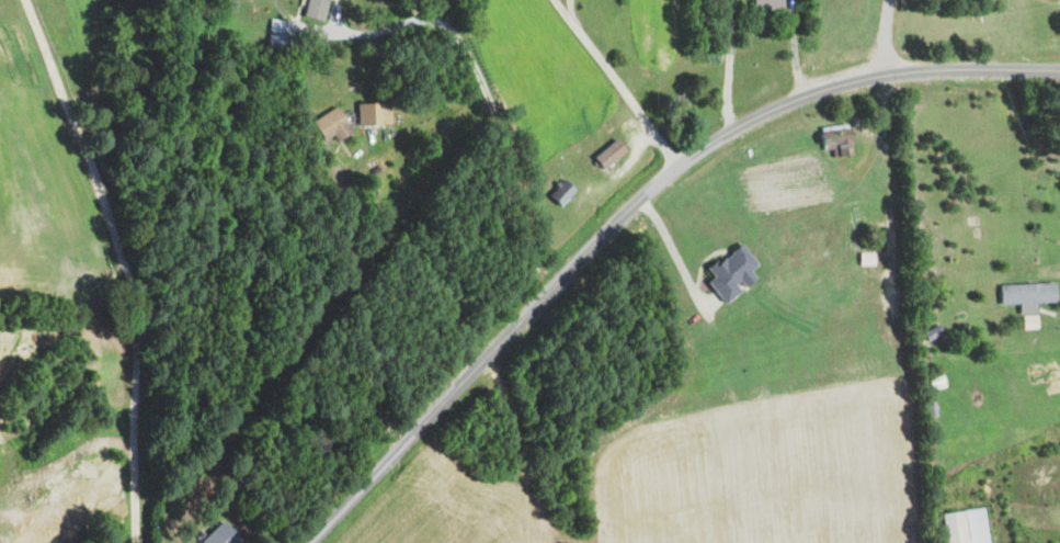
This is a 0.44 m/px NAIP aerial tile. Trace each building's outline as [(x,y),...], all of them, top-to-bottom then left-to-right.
[(304,16),(326,22),(332,0),(309,0),(304,16)] [(781,9),(781,0),(746,0),(746,9),(781,9)] [(394,125),(393,103),(361,104),(361,126),(394,125)] [(338,141),(354,135),(341,106),(312,118),(322,142),(335,136),(338,141)] [(846,128),(811,129),(811,145),(820,144),(821,150),(829,149),(830,156),(847,156),(846,128)] [(622,152),(613,138),(587,156),(597,170),(622,152)] [(572,189),(561,178),(544,196),(555,207),(572,189)] [(752,265),(735,243),(701,271),(706,278),(700,283),(718,305),(736,290),(736,289),(750,278),(744,271),(752,265)] [(1051,303),(1051,283),(995,285),(996,305),(1014,305),(1015,314),(1032,314),(1032,303),(1051,303)] [(939,542),(982,542),(979,509),(937,513),(939,542)] [(241,540),(221,520),(200,541),(202,542),(237,542),(241,540)]
